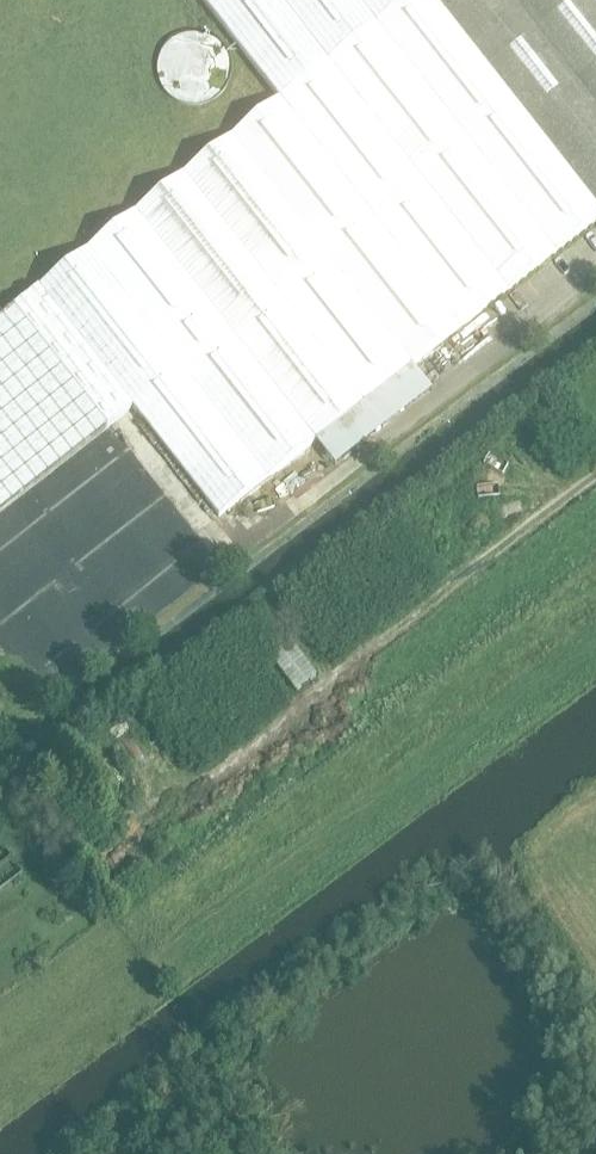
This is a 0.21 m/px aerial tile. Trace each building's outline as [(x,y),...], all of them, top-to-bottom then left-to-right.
[(595,221),(595,0),(405,0),(281,97),(0,317),(0,511),(133,407),(219,516),(595,221)] [(281,97),(405,0),(205,0),(281,97)] [(290,638),(269,653),(296,690),(317,674),(290,638)]
